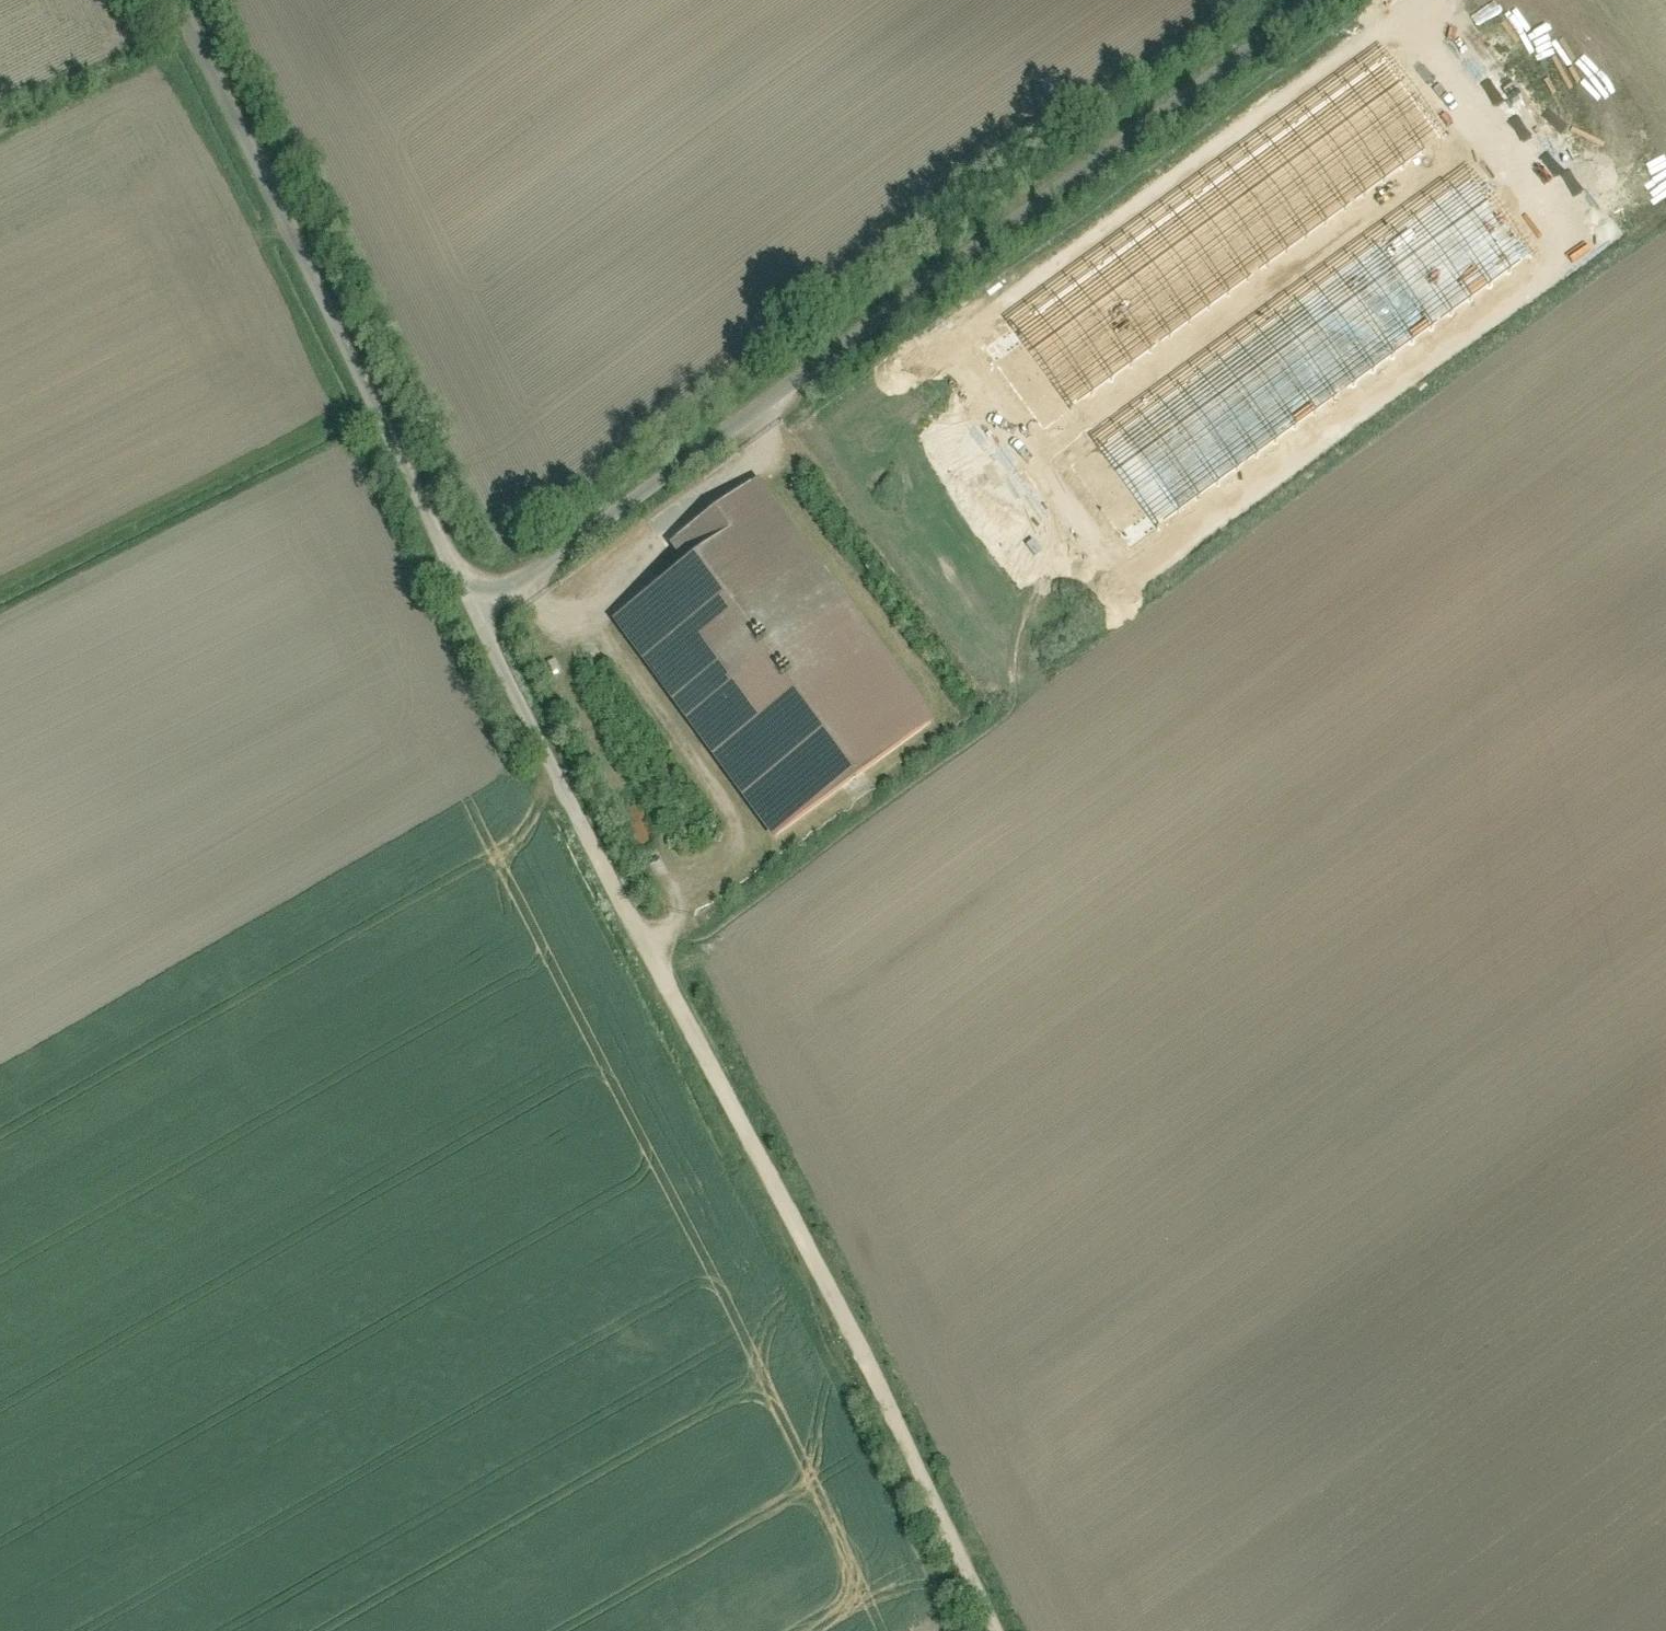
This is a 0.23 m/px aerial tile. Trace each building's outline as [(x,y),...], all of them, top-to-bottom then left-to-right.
[(602,622),(770,845),(939,718),(758,478),(669,544),(682,562),(602,622)]
